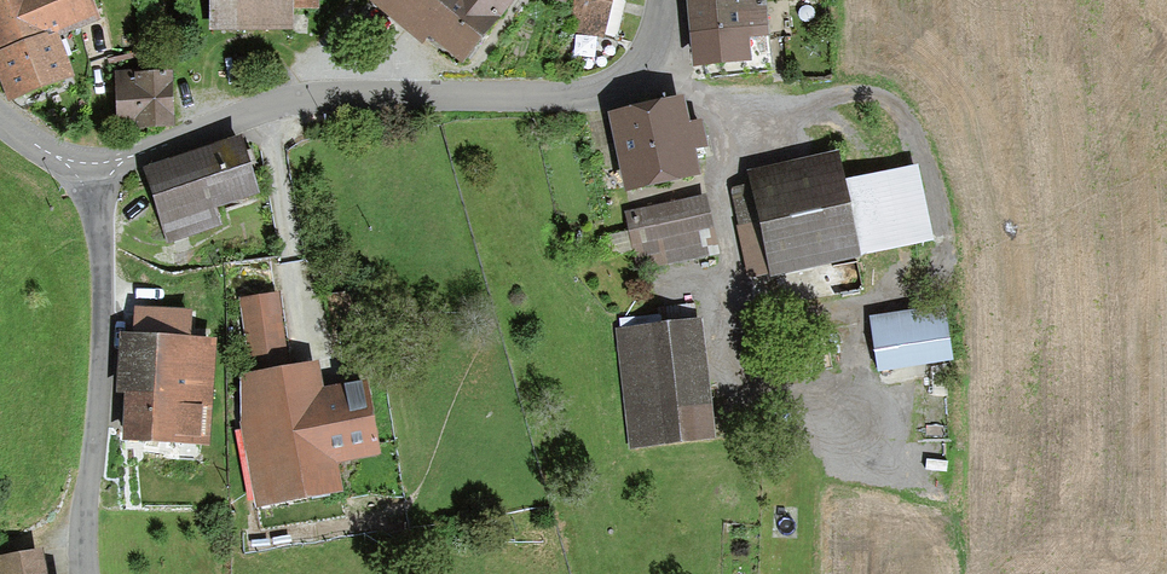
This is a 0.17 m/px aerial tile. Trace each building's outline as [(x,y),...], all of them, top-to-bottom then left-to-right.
[(11,109),(78,83),(62,42),(103,26),(92,0),(0,0),(0,82),(11,109)] [(216,27),(290,27),(289,7),(314,6),(314,0),(216,0),(216,27)] [(421,43),(428,34),(461,62),(486,32),(513,0),(370,0),(421,43)] [(604,38),(613,0),(577,0),(570,30),(604,38)] [(693,66),(704,65),(706,79),(774,73),(767,0),(687,0),(693,66)] [(170,81),(119,82),(120,127),(172,126),(170,81)] [(685,95),(610,112),(628,191),(702,174),(696,149),(708,147),(701,118),(691,120),(685,95)] [(259,191),(239,134),(142,168),(168,242),(220,223),(215,207),(259,191)] [(728,191),(748,276),(769,271),(771,278),(936,239),(918,163),(847,180),(840,151),(746,173),(749,186),(728,191)] [(719,254),(705,194),(624,213),(637,272),(719,254)] [(241,299),(252,371),(291,363),(278,293),(241,299)] [(942,304),(869,316),(878,371),(951,358),(942,304)] [(124,445),(207,450),(215,342),(192,341),(194,313),(131,308),(129,334),(120,334),(116,397),(127,398),(124,445)] [(699,315),(615,325),(629,448),(713,438),(699,315)] [(252,371),(241,373),(241,423),(257,505),(340,488),(334,460),(380,451),(365,380),(324,388),(318,358),(291,363),(252,371)] [(0,555),(0,573),(47,573),(43,548),(0,555)]
